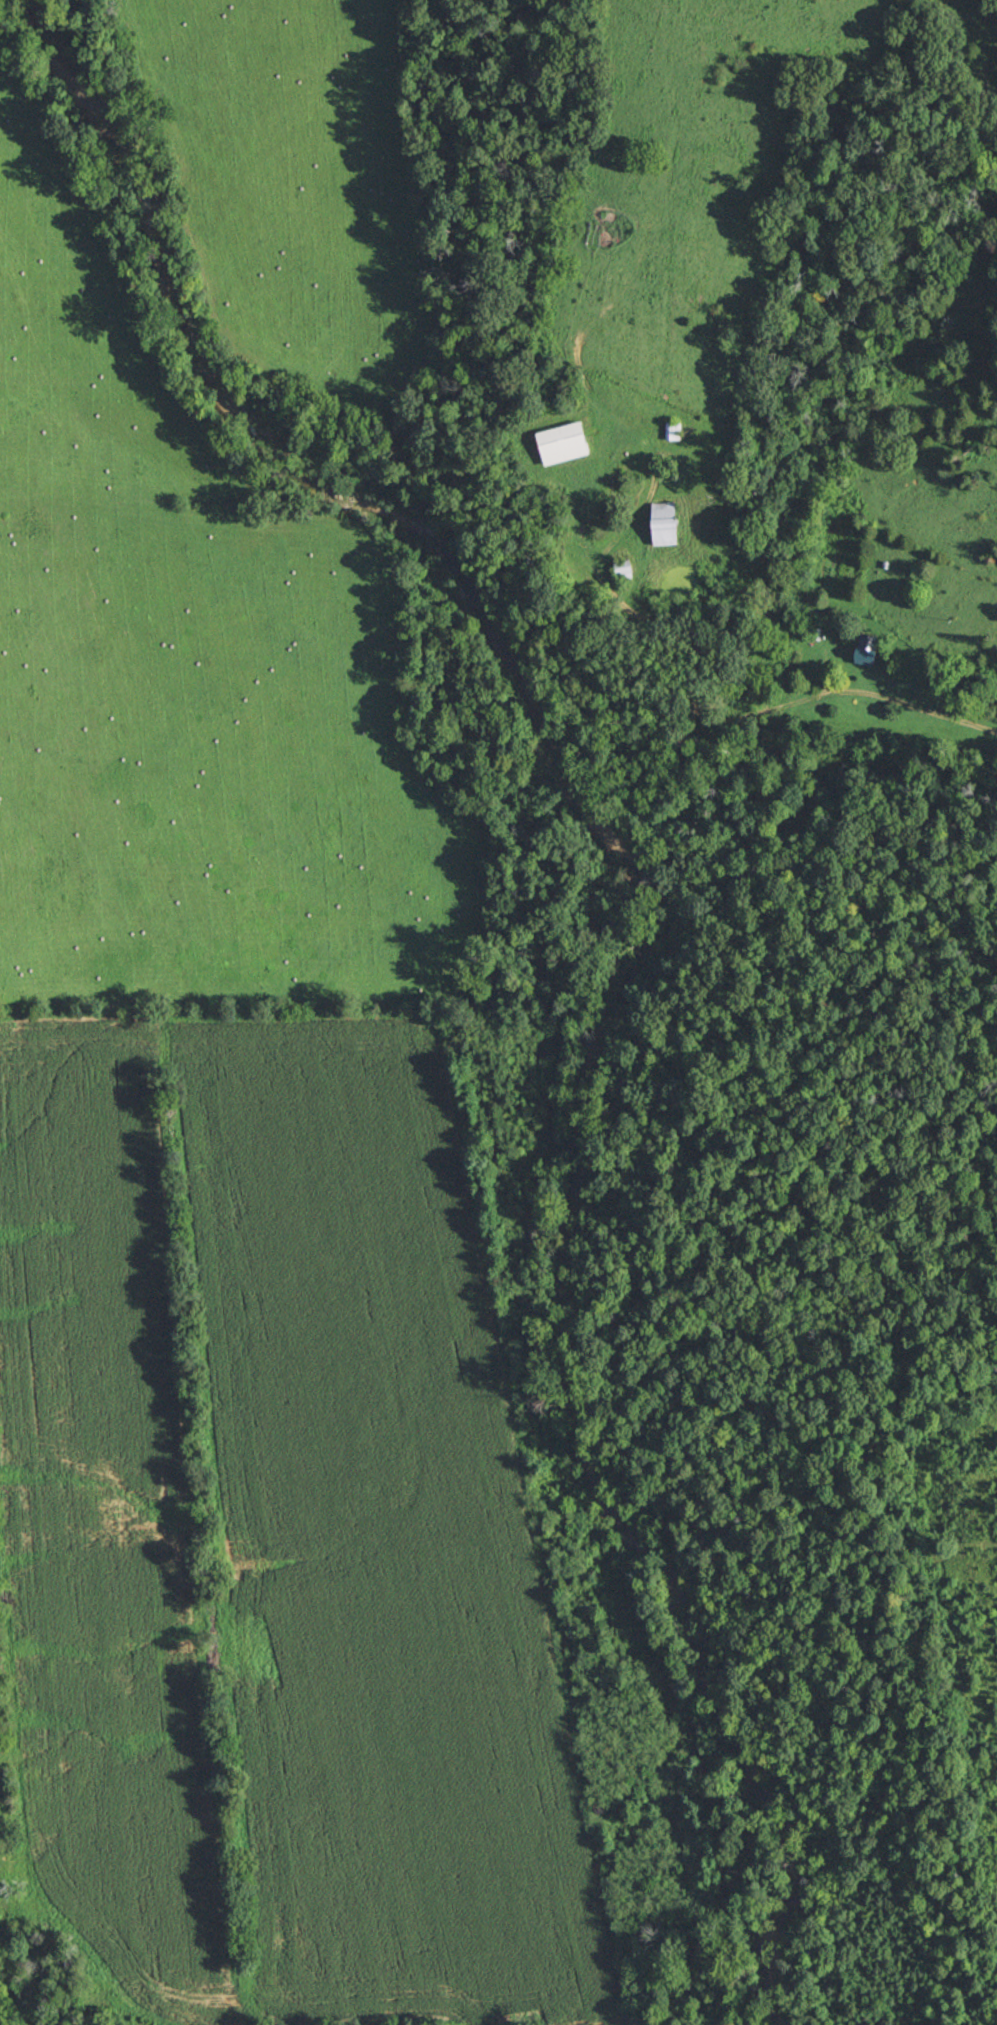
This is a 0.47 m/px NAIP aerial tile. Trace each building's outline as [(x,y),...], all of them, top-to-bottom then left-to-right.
[(592,454),(583,422),(539,433),(547,465),(592,454)] [(667,440),(681,440),(681,422),(667,422),(667,440)] [(655,545),(680,545),(680,502),(655,502),(655,545)] [(616,562),(620,581),(635,578),(632,559),(616,562)] [(855,663),(874,666),(880,637),(860,633),(855,663)]
